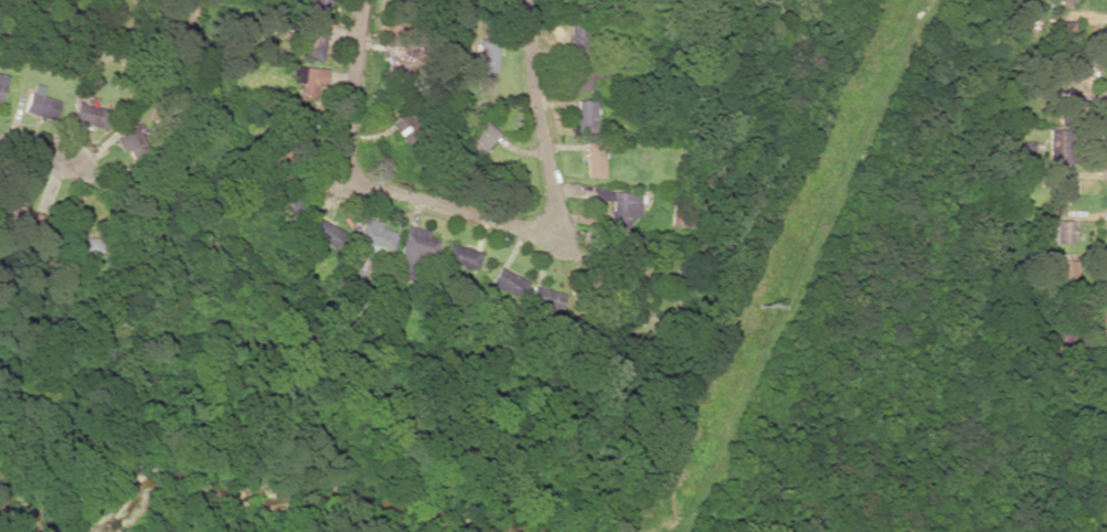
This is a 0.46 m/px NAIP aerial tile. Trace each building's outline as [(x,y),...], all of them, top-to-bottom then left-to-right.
[(329,0),(299,0),(298,18),(329,19),(329,0)] [(481,72),(496,73),(497,46),(482,46),(481,72)] [(589,91),(589,79),(603,80),(604,64),(573,63),(572,91),(589,91)] [(327,69),(299,68),(298,99),(326,100),(327,69)] [(59,101),(30,92),(23,112),(52,122),(59,101)] [(595,102),(576,101),(575,133),(595,134),(595,102)] [(73,122),(106,130),(110,111),(78,103),(73,122)] [(400,137),(414,125),(404,113),(390,125),(400,137)] [(123,153),(129,150),(133,158),(149,150),(135,121),(113,131),(123,153)] [(499,136),(487,122),(460,147),(472,161),(499,136)] [(584,178),(603,178),(604,143),(585,143),(584,178)] [(595,192),(595,200),(611,201),(610,226),(628,227),(628,218),(640,219),(641,194),(595,192)] [(342,233),(314,216),(305,232),(333,248),(342,233)] [(390,257),(394,231),(381,229),(382,222),(362,219),(357,253),(390,257)] [(1073,221),(1055,221),(1055,244),(1074,243),(1073,221)] [(429,232),(406,226),(395,275),(411,278),(417,255),(434,259),(438,241),(427,238),(429,232)] [(480,252),(447,243),(442,261),(475,270),(480,252)] [(1055,261),(1056,283),(1072,283),(1071,261),(1055,261)] [(519,300),(527,280),(497,268),(489,287),(519,300)] [(528,302),(558,313),(564,295),(535,285),(528,302)]
